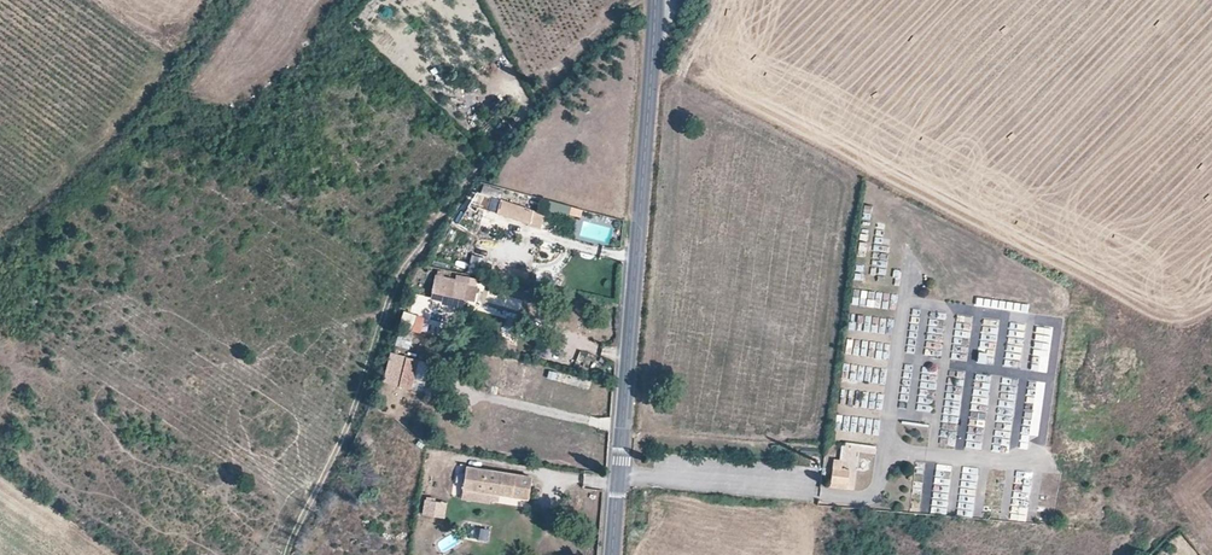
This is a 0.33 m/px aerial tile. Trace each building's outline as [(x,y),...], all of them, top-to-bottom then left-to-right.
[(502,192),(484,186),(477,205),(528,221),(527,224),(539,228),(544,214),(500,199),(502,192)] [(456,278),(436,274),(433,289),(474,298),(477,286),(469,284),(470,277),(457,274),(456,278)] [(411,332),(399,329),(395,342),(407,346),(411,332)] [(501,337),(499,346),(508,348),(510,340),(501,337)] [(418,359),(391,352),(384,381),(411,387),(418,359)] [(834,459),(833,467),(840,468),(842,460),(834,459)] [(531,476),(466,466),(462,488),(528,498),(531,476)] [(833,467),(832,474),(848,476),(849,470),(840,468),(833,467)] [(832,474),(831,481),(847,483),(848,476),(832,474)] [(447,504),(425,500),(422,514),(445,518),(447,504)] [(471,527),(470,540),(487,541),(488,529),(471,527)]
